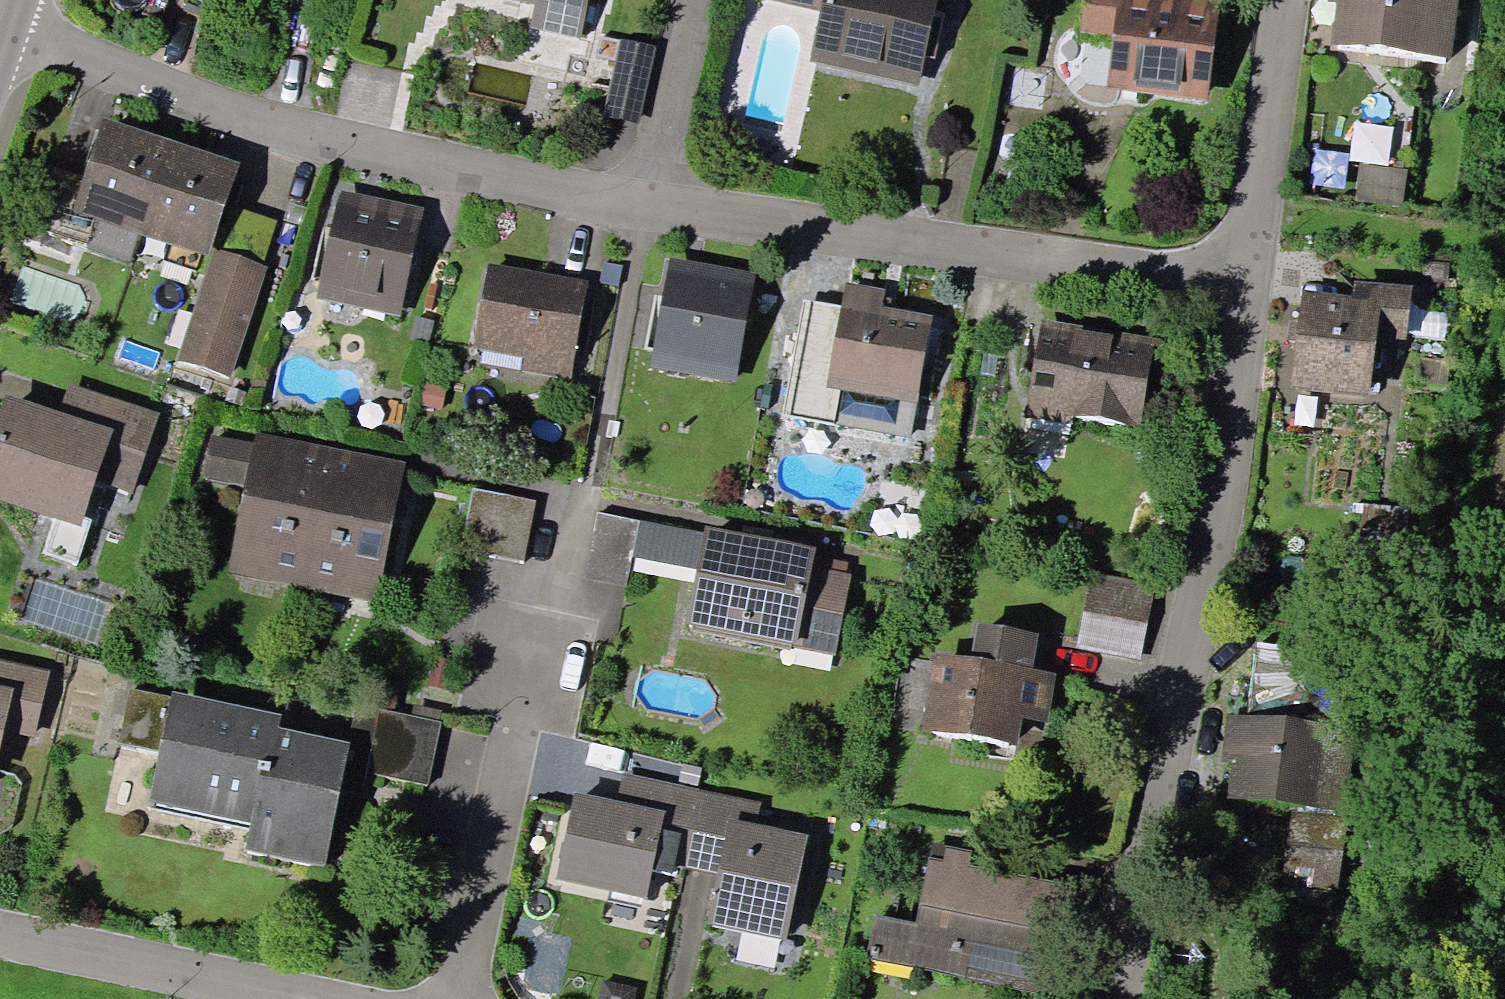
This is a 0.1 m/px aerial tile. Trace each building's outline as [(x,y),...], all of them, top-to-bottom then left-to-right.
[(536,3),(530,28),(580,39),(589,0),(521,0),(536,3)] [(822,11),(811,61),(918,84),(936,0),(771,0),(822,11)] [(1082,31),(1112,35),(1105,87),(1208,100),(1221,0),(1086,0),(1082,31)] [(1327,1),(1336,2),(1331,43),(1451,57),(1458,0),(1327,0),(1327,1)] [(654,47),(620,40),(604,116),(638,123),(654,47)] [(140,232),(172,139),(104,116),(73,210),(140,232)] [(172,139),(140,232),(209,255),(240,162),(172,139)] [(1407,169),(1360,163),(1356,199),(1402,205),(1407,169)] [(424,209),(340,190),(316,298),(400,316),(424,209)] [(231,378),(268,266),(214,248),(177,360),(231,378)] [(755,271),(671,256),(651,368),(735,383),(755,271)] [(589,280),(488,262),(473,348),(524,357),(521,370),(571,379),(589,280)] [(1353,294),(1302,289),(1291,386),(1370,395),(1376,337),(1406,340),(1412,286),(1355,280),(1353,294)] [(886,290),(845,283),(841,306),(826,388),(840,391),(835,424),(910,439),(933,315),(883,306),(886,290)] [(826,388),(841,306),(805,300),(784,415),(835,424),(840,391),(826,388)] [(1155,339),(1042,320),(1026,415),(1072,423),(1073,415),(1141,426),(1155,339)] [(160,413),(70,383),(61,412),(112,429),(95,480),(133,492),(160,413)] [(6,394),(0,412),(0,499),(80,525),(95,480),(112,429),(61,412),(6,394)] [(202,477),(245,486),(228,572),(302,587),(331,447),(256,432),(254,443),(211,435),(202,477)] [(331,447),(302,587),(377,602),(405,462),(331,447)] [(536,499),(474,486),(461,550),(523,563),(536,499)] [(639,521),(598,512),(584,578),(626,587),(633,556),(639,521)] [(706,526),(704,533),(639,521),(633,556),(697,569),(685,627),(790,649),(791,646),(835,655),(851,575),(846,574),(812,567),(814,555),(816,548),(706,526)] [(848,562),(814,555),(812,567),(846,574),(848,562)] [(1154,585),(1091,573),(1075,647),(1141,659),(1154,585)] [(970,658),(935,652),(922,729),(1016,745),(1021,715),(1048,719),(1056,672),(1032,668),(1038,633),(976,622),(970,658)] [(0,661),(0,685),(13,687),(3,731),(36,738),(50,672),(0,661)] [(3,731),(13,687),(0,685),(0,746),(3,731)] [(119,744),(160,753),(149,802),(251,823),(245,849),(325,866),(351,742),(279,727),(282,714),(172,691),(171,698),(130,689),(119,744)] [(413,704),(411,715),(438,721),(440,710),(413,704)] [(411,715),(378,709),(366,772),(428,784),(441,722),(438,721),(411,715)] [(1348,808),(1356,726),(1226,714),(1222,762),(1231,763),(1227,797),(1348,808)] [(687,867),(703,790),(623,773),(617,801),(574,792),(555,879),(646,899),(652,870),(672,874),(674,865),(687,867)] [(703,790),(687,867),(718,874),(708,924),(786,940),(807,835),(755,824),(760,801),(703,790)] [(1344,815),(1292,811),(1285,885),(1337,890),(1344,815)] [(943,860),(928,857),(916,923),(874,915),(866,960),(1030,989),(1050,880),(970,866),(972,851),(946,846),(943,860)] [(603,981),(599,998),(634,998),(636,988),(603,981)]
